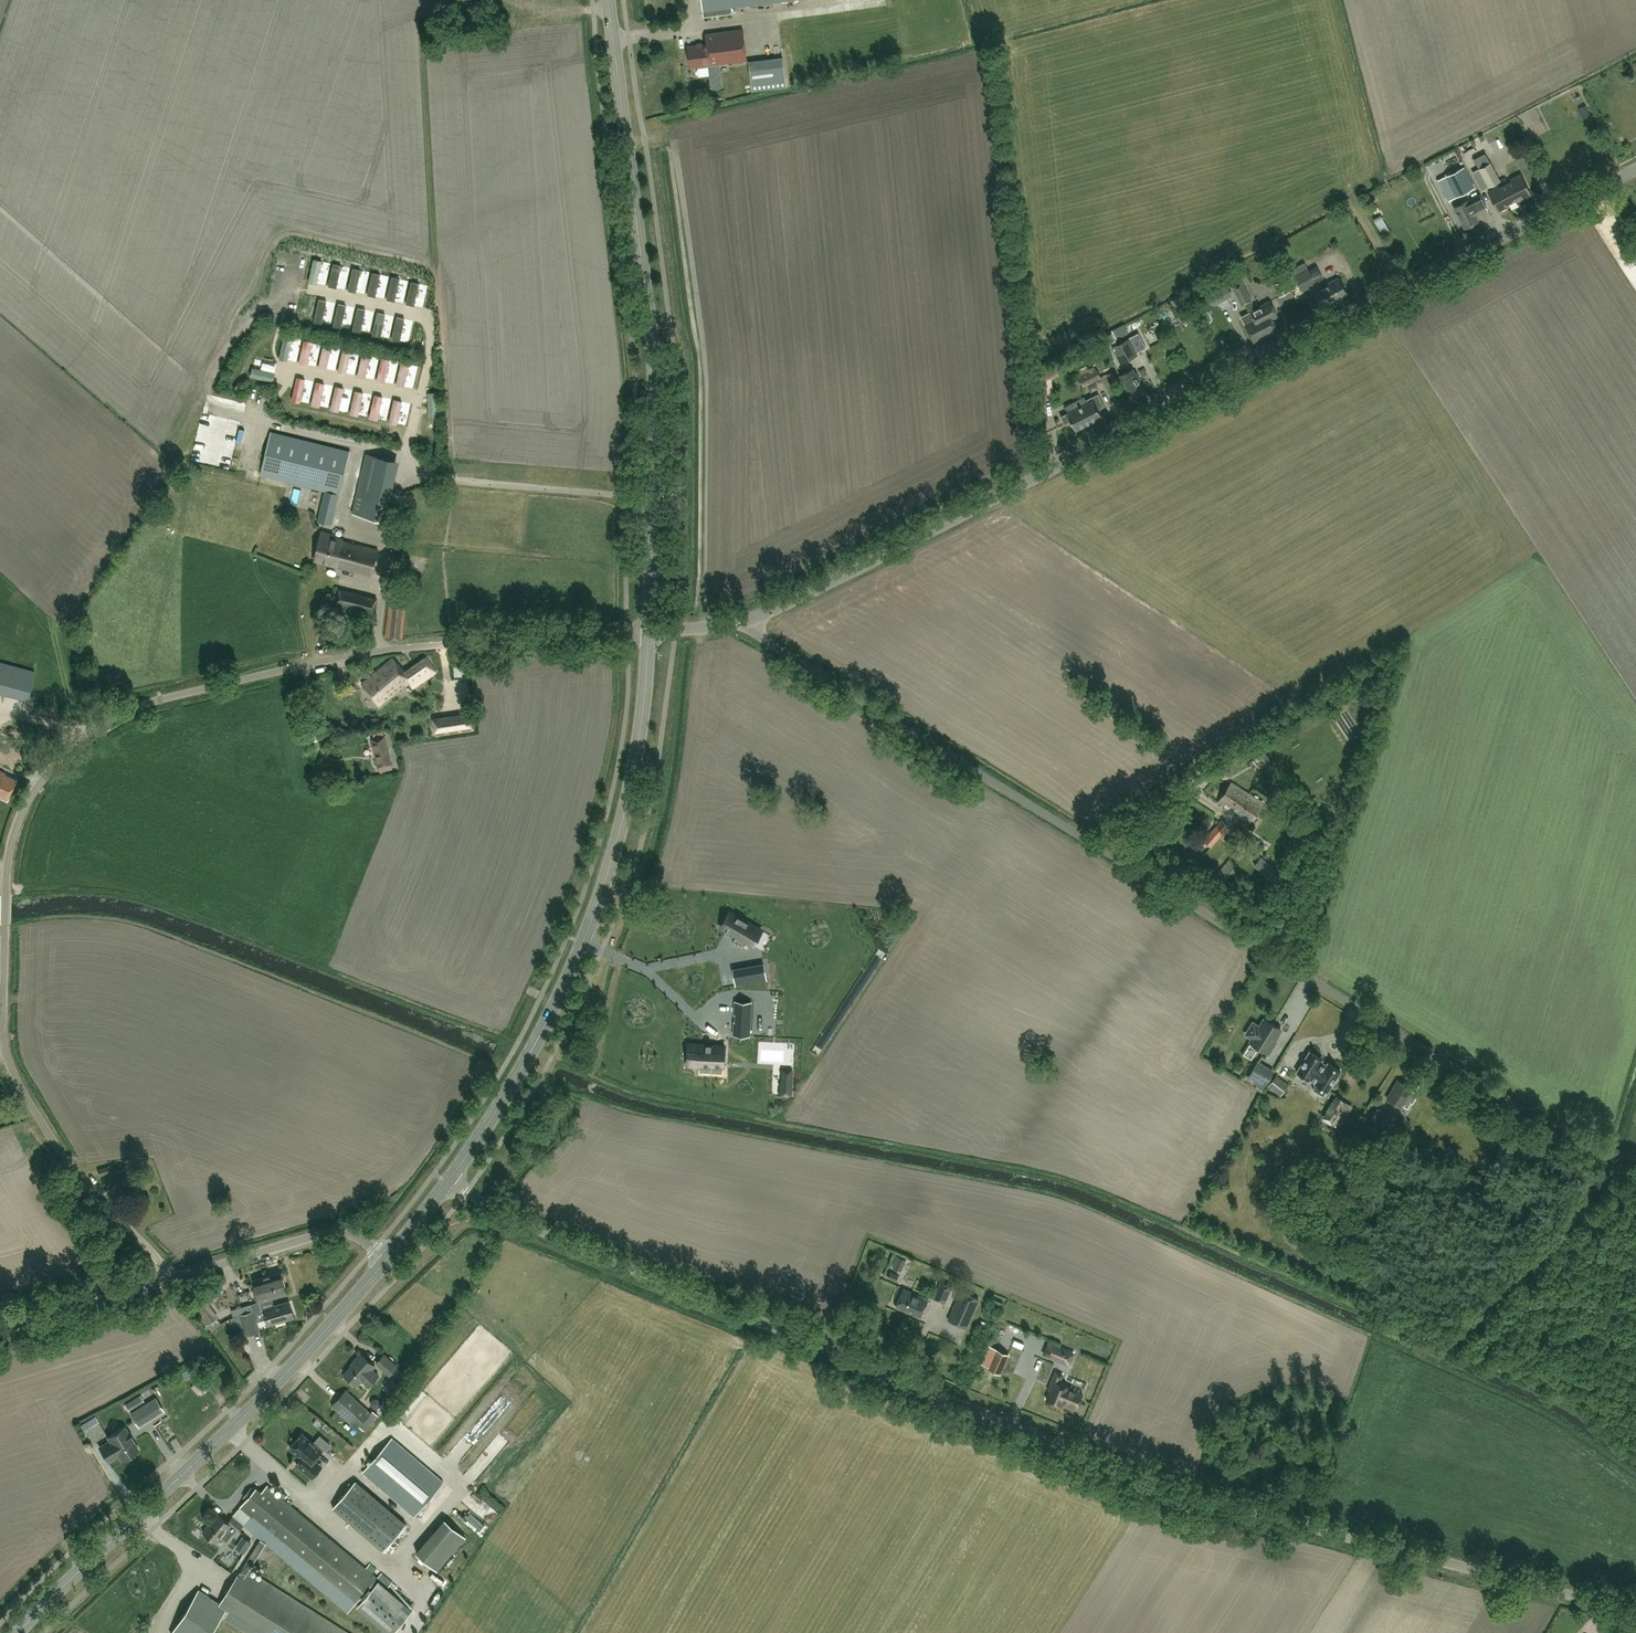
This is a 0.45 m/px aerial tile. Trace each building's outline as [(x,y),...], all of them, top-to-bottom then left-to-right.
[(704,17),(734,13),(733,7),(787,0),(702,0),(704,17)] [(747,59),(744,29),(706,33),(708,43),(702,43),(702,42),(698,43),(698,44),(688,45),(690,66),(709,64),(747,59)] [(783,58),(749,61),(753,91),(786,87),(783,58)] [(1493,142),(1497,153),(1507,149),(1503,138),(1493,142)] [(1488,153),(1489,157),(1497,154),(1493,144),(1477,151),(1479,157),(1488,153)] [(1500,180),(1490,162),(1478,169),(1488,187),(1500,180)] [(1465,192),(1454,172),(1446,176),(1456,196),(1465,192)] [(1522,198),(1531,194),(1531,193),(1521,174),(1511,179),(1512,181),(1500,187),(1499,186),(1488,191),(1499,211),(1509,205),(1508,204),(1521,197),(1522,198)] [(1476,214),(1488,208),(1481,194),(1468,200),(1454,207),(1465,228),(1479,221),(1476,214)] [(308,259),(300,257),(295,279),(303,281),(308,259)] [(329,264),(321,262),(316,283),(324,285),(329,264)] [(349,268),(341,266),(336,288),(344,290),(349,268)] [(1308,269),(1294,276),(1302,290),(1316,283),(1308,269)] [(370,273),(361,271),(357,293),(365,294),(370,273)] [(1279,296),(1291,290),(1285,278),(1273,284),(1279,296)] [(1347,293),(1339,278),(1313,291),(1321,307),(1347,293)] [(1232,286),(1237,296),(1247,291),(1242,281),(1232,286)] [(1214,290),(1209,293),(1214,304),(1220,301),(1232,295),(1226,284),(1214,290)] [(1237,296),(1242,306),(1252,301),(1247,291),(1237,296)] [(297,294),(289,292),(284,313),(293,315),(297,294)] [(316,299),(308,297),(303,318),(311,320),(316,299)] [(336,302),(328,300),(323,322),(331,324),(336,302)] [(1275,321),(1272,321),(1271,318),(1277,315),(1270,301),(1251,311),(1255,319),(1257,324),(1259,322),(1262,327),(1265,325),(1269,333),(1277,329),(1275,327),(1277,325),(1275,321)] [(356,307),(348,305),(343,327),(351,329),(356,307)] [(372,311),(364,309),(359,331),(367,333),(372,311)] [(392,316),(384,314),(379,336),(387,337),(392,316)] [(413,321),(405,319),(400,340),(408,342),(413,321)] [(1253,341),(1269,333),(1265,325),(1262,327),(1259,322),(1257,324),(1255,319),(1245,324),(1253,341)] [(293,338),(284,336),(278,361),(287,364),(293,338)] [(1121,362),(1137,354),(1129,339),(1113,347),(1121,362)] [(314,343),(305,341),(299,367),(308,369),(314,343)] [(332,347),(323,345),(317,370),(326,372),(332,347)] [(1145,345),(1137,348),(1142,360),(1149,357),(1145,345)] [(351,351),(342,349),(336,374),(345,376),(351,351)] [(370,356),(361,354),(355,379),(364,381),(370,356)] [(244,355),(239,366),(245,369),(250,357),(244,355)] [(390,361),(381,359),(375,385),(384,387),(390,361)] [(1043,368),(1048,377),(1059,372),(1054,362),(1043,368)] [(409,365),(400,363),(394,388),(403,391),(409,365)] [(1096,368),(1078,377),(1084,387),(1102,379),(1096,368)] [(1140,386),(1138,382),(1139,381),(1139,380),(1141,379),(1137,372),(1135,373),(1133,369),(1120,375),(1128,392),(1133,403),(1147,396),(1141,385),(1140,386)] [(275,375),(250,370),(248,378),(273,383),(275,375)] [(305,379),(296,377),(290,402),(299,404),(305,379)] [(326,384),(317,381),(311,407),(320,409),(326,384)] [(345,388),(336,386),(330,411),(339,413),(345,388)] [(365,393),(356,390),(350,416),(359,418),(365,393)] [(1088,402),(1080,406),(1067,413),(1061,416),(1065,424),(1071,421),(1075,430),(1102,416),(1098,409),(1105,406),(1098,393),(1086,399),(1088,402)] [(381,397),(372,395),(366,420),(375,423),(381,397)] [(436,397),(427,397),(428,419),(436,419),(436,397)] [(403,402),(394,400),(388,425),(397,427),(403,402)] [(262,405),(253,405),(253,420),(263,419),(262,405)] [(356,429),(357,418),(346,417),(345,428),(356,429)] [(317,521),(324,523),(332,525),(340,494),(351,450),(271,431),(261,475),(325,491),(317,521)] [(386,521),(400,461),(367,453),(352,513),(386,521)] [(314,560),(338,567),(372,575),(378,550),(343,540),(343,538),(335,536),(335,535),(322,531),(314,560)] [(340,588),(333,610),(353,615),(354,609),(374,614),(378,598),(340,588)] [(403,639),(407,604),(390,603),(385,637),(403,639)] [(408,680),(413,687),(436,671),(426,656),(405,672),(393,658),(362,684),(379,704),(408,680)] [(354,689),(356,689),(355,685),(343,686),(344,693),(354,692),(354,689)] [(472,713),(433,718),(435,736),(475,730),(472,713)] [(380,771),(393,768),(385,735),(372,738),(380,771)] [(1256,771),(1272,761),(1257,739),(1241,749),(1256,771)] [(16,779),(5,774),(6,772),(1,769),(2,769),(0,768),(0,796),(7,799),(16,779)] [(1250,822),(1264,801),(1250,793),(1249,793),(1232,781),(1219,800),(1234,811),(1233,813),(1240,818),(1238,820),(1247,826),(1250,822)] [(1229,825),(1222,819),(1203,840),(1212,846),(1229,825)] [(1261,857),(1253,867),(1273,884),(1281,874),(1261,857)] [(1223,884),(1239,865),(1231,858),(1214,877),(1223,884)] [(730,911),(721,927),(727,930),(726,930),(727,931),(727,930),(731,932),(730,933),(731,933),(745,941),(746,940),(753,945),(762,930),(754,926),(754,925),(730,911)] [(764,964),(733,969),(736,985),(766,979),(764,964)] [(734,1021),(734,1035),(749,1035),(751,1002),(735,1001),(735,1014),(736,1014),(736,1022),(734,1021)] [(1260,1043),(1258,1047),(1269,1054),(1276,1043),(1273,1041),(1281,1029),(1265,1019),(1260,1026),(1255,1023),(1252,1024),(1247,1032),(1247,1035),(1260,1043)] [(689,1043),(688,1065),(700,1065),(700,1061),(724,1063),(725,1045),(712,1044),(711,1044),(707,1044),(707,1043),(706,1043),(706,1044),(689,1043)] [(1310,1051),(1296,1072),(1309,1080),(1310,1079),(1315,1083),(1316,1084),(1313,1089),(1323,1095),(1326,1091),(1327,1091),(1340,1070),(1328,1062),(1326,1066),(1320,1063),(1322,1059),(1310,1051)] [(1248,1078),(1254,1082),(1263,1088),(1273,1070),(1258,1061),(1248,1078)] [(780,1083),(780,1094),(791,1095),(792,1070),(783,1070),(782,1083),(780,1083)] [(1280,1096),(1289,1085),(1276,1075),(1268,1086),(1280,1096)] [(1401,1107),(1403,1105),(1407,1108),(1411,1102),(1406,1099),(1413,1089),(1398,1080),(1387,1098),(1401,1107)] [(1319,1124),(1328,1128),(1331,1123),(1337,1127),(1343,1117),(1345,1118),(1352,1104),(1337,1095),(1319,1124)] [(1391,1117),(1380,1110),(1377,1108),(1371,1118),(1385,1127),(1391,1117)] [(99,1176),(111,1173),(109,1166),(97,1169),(99,1176)] [(235,1291),(240,1307),(260,1301),(262,1305),(273,1301),(272,1297),(288,1293),(282,1271),(254,1280),(257,1290),(249,1293),(247,1287),(235,1291)] [(899,1275),(891,1271),(888,1278),(896,1281),(899,1275)] [(952,1287),(941,1282),(935,1297),(946,1302),(952,1287)] [(921,1317),(928,1299),(904,1288),(896,1306),(921,1317)] [(980,1299),(961,1291),(949,1319),(967,1327),(980,1299)] [(208,1324),(218,1317),(206,1301),(196,1308),(208,1324)] [(273,1301),(262,1305),(263,1310),(265,1309),(269,1324),(295,1316),(290,1301),(275,1305),(273,1301)] [(254,1311),(241,1315),(246,1335),(260,1331),(254,1311)] [(1044,1353),(1054,1358),(1069,1364),(1074,1353),(1058,1347),(1049,1342),(1044,1353)] [(1009,1354),(990,1346),(982,1363),(990,1365),(989,1367),(1001,1373),(1009,1354)] [(345,1374),(357,1385),(363,1380),(369,1386),(379,1376),(372,1369),(375,1366),(362,1353),(354,1362),(355,1363),(345,1374)] [(390,1374),(397,1366),(384,1354),(377,1362),(390,1374)] [(1078,1407),(1084,1393),(1070,1387),(1071,1386),(1060,1381),(1063,1374),(1056,1371),(1052,1382),(1054,1383),(1047,1399),(1062,1405),(1064,1401),(1078,1407)] [(357,1428),(371,1412),(347,1390),(333,1406),(357,1428)] [(139,1403),(136,1396),(127,1400),(130,1407),(139,1403)] [(150,1418),(163,1410),(155,1398),(143,1405),(131,1413),(138,1425),(150,1418)] [(108,1437),(110,1441),(115,1438),(124,1453),(119,1456),(121,1460),(138,1449),(125,1427),(108,1437)] [(302,1458),(297,1465),(313,1478),(321,1469),(313,1462),(323,1451),(302,1434),(290,1448),(302,1458)] [(115,1438),(110,1441),(100,1447),(109,1462),(119,1456),(124,1453),(115,1438)] [(414,1516),(443,1482),(393,1438),(363,1472),(414,1516)] [(407,1524),(356,1481),(333,1507),(384,1551),(407,1524)] [(378,1579),(373,1575),(377,1570),(371,1564),(367,1569),(268,1486),(262,1493),(257,1488),(234,1515),(246,1525),(249,1521),(264,1534),(238,1576),(220,1603),(199,1590),(171,1632),(213,1632),(228,1609),(230,1610),(225,1617),(250,1632),(348,1632),(248,1571),(269,1537),(352,1608),(378,1579)] [(237,1530),(239,1532),(244,1526),(233,1517),(229,1522),(219,1514),(204,1531),(216,1542),(222,1536),(227,1541),(237,1530)] [(445,1519),(417,1553),(437,1570),(465,1536),(445,1519)] [(385,1576),(381,1580),(393,1590),(396,1585),(385,1576)] [(379,1582),(357,1608),(387,1632),(393,1632),(412,1611),(379,1582)]
